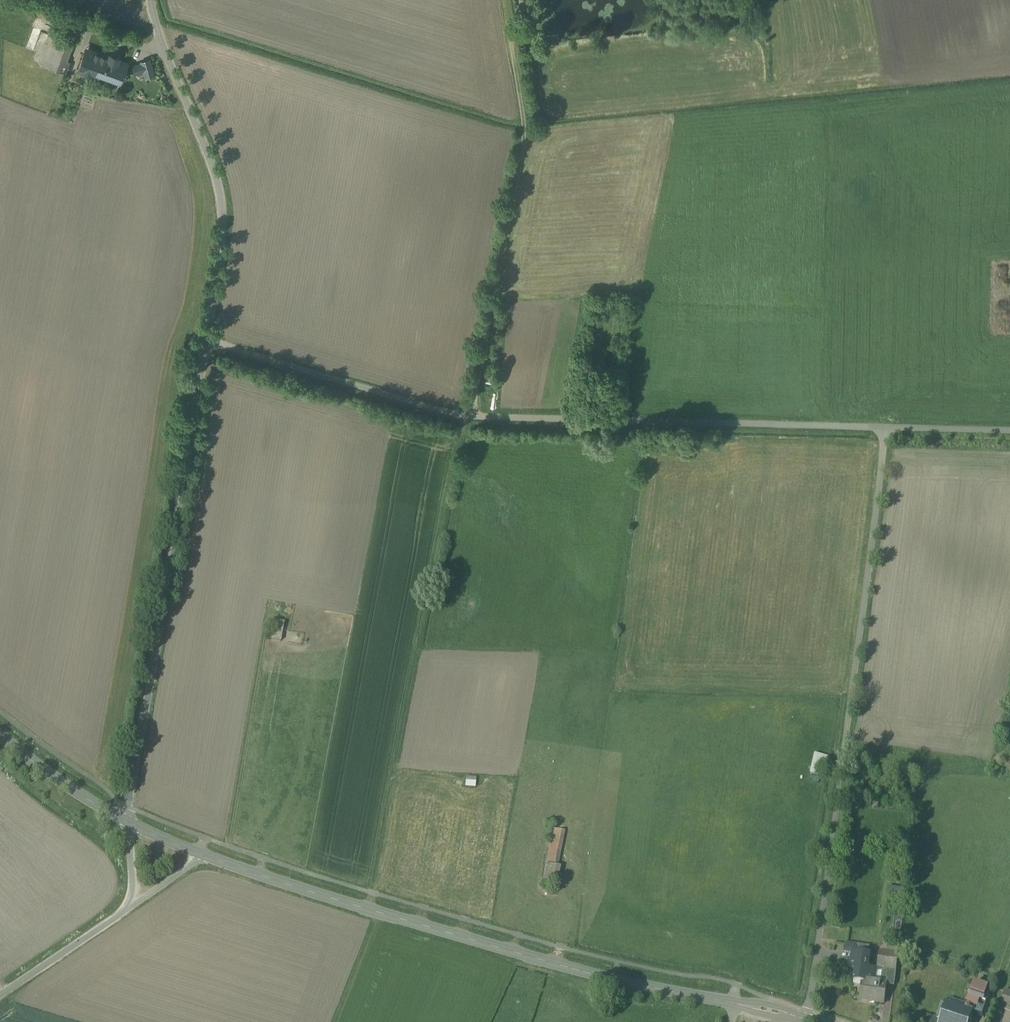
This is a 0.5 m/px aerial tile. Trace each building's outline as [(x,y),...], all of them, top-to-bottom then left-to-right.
[(68,73),(71,62),(69,61),(75,44),(49,35),(40,64),(68,73)] [(100,79),(109,55),(87,48),(78,72),(100,79)] [(130,62),(109,55),(100,79),(122,87),(130,62)] [(142,64),(133,67),(135,77),(145,74),(146,81),(155,78),(150,60),(141,63),(142,64)] [(286,624),(276,622),(272,641),(282,643),(286,624)] [(567,833),(553,831),(548,865),(562,867),(567,833)] [(882,953),(880,969),(899,972),(901,956),(882,953)] [(864,987),(862,1002),(887,1005),(889,986),(875,984),(877,972),(869,971),(871,957),(855,955),(853,971),(859,971),(857,986),(864,987)] [(977,983),(967,1014),(974,1016),(982,1018),(992,988),(977,983)] [(948,1007),(944,1021),(972,1021),(974,1016),(967,1014),(948,1007)]
